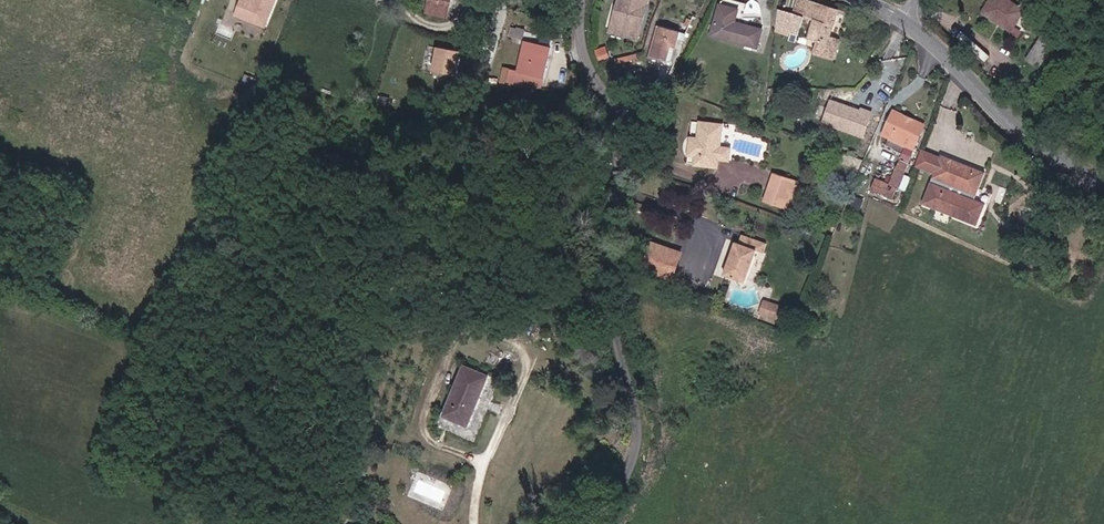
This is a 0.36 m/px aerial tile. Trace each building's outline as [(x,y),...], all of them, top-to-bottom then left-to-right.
[(232,15),(265,28),(276,0),(238,0),(232,15)] [(418,14),(440,21),(447,0),(422,0),(418,14)] [(615,7),(620,8),(616,25),(611,23),(608,32),(636,39),(646,0),(617,0),(615,7)] [(714,28),(757,42),(763,24),(743,18),(749,0),(723,0),(714,28)] [(816,49),(837,57),(844,36),(831,32),(839,10),(810,0),(798,0),(795,13),(779,9),(777,21),(800,29),(805,14),(816,18),(810,36),(819,39),(816,49)] [(990,7),(1006,19),(1009,16),(1020,25),(1036,3),(1032,0),(1030,0),(1027,4),(1021,0),(994,0),(990,7)] [(620,8),(615,7),(611,23),(616,25),(620,8)] [(1006,19),(1018,28),(1020,25),(1009,16),(1006,19)] [(651,56),(671,61),(680,26),(659,21),(652,45),(651,56)] [(798,35),(800,29),(777,21),(777,25),(792,30),(791,33),(798,35)] [(678,63),(687,28),(680,26),(671,61),(678,63)] [(1038,62),(1056,37),(1049,32),(1030,57),(1038,62)] [(528,37),(517,35),(516,43),(527,45),(528,37)] [(461,49),(435,44),(430,69),(456,74),(461,49)] [(608,45),(597,49),(601,59),(612,55),(608,45)] [(506,73),(498,72),(496,84),(529,91),(536,59),(510,53),(506,73)] [(823,124),(865,138),(874,111),(832,97),(823,124)] [(928,121),(897,107),(894,114),(925,128),(928,121)] [(889,144),(906,152),(891,184),(879,178),(874,189),(894,197),(925,128),(894,114),(888,126),(899,131),(898,134),(894,132),(889,144)] [(700,139),(691,137),(690,153),(697,154),(696,165),(718,167),(719,160),(729,162),(731,148),(721,147),(725,124),(702,121),(700,139)] [(979,200),(981,197),(989,172),(944,154),(925,204),(980,227),(991,205),(979,200)] [(797,178),(775,171),(765,200),(787,207),(797,178)] [(1033,208),(1039,211),(1046,198),(1040,195),(1033,208)] [(739,241),(734,240),(728,253),(733,255),(730,263),(726,262),(721,273),(744,282),(756,250),(763,252),(767,242),(742,233),(739,241)] [(685,251),(656,240),(647,267),(676,278),(685,251)] [(786,307),(770,302),(765,315),(781,320),(786,307)] [(487,377),(461,364),(437,414),(462,427),(487,377)]
